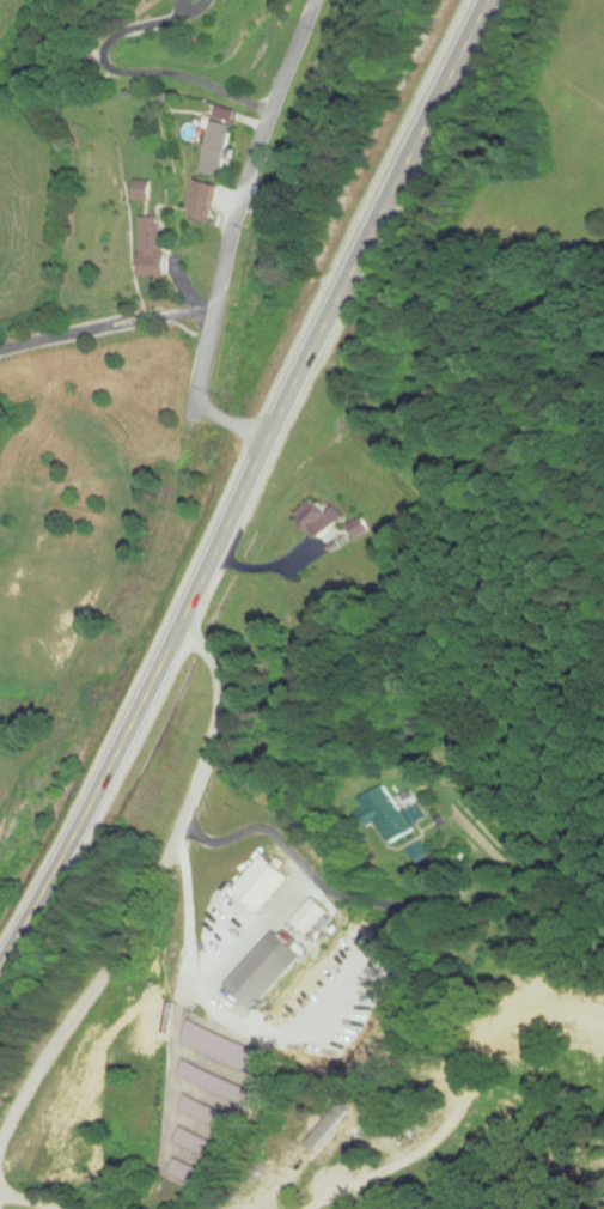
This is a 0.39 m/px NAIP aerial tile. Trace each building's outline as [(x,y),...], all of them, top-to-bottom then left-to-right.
[(235,128),(214,121),(196,171),(218,178),(235,128)] [(216,186),(196,180),(186,219),(206,225),(216,186)] [(167,276),(167,225),(139,225),(139,276),(167,276)] [(321,542),(350,519),(338,505),(332,510),(322,498),(300,517),(321,542)] [(421,830),(418,825),(429,817),(418,801),(407,808),(393,786),(365,804),(394,848),(421,830)] [(298,881),(273,856),(240,889),(266,914),(298,881)] [(333,912),(319,900),(299,921),(313,934),(333,912)] [(309,956),(282,932),(233,986),(259,1010),(309,956)] [(270,1053),(192,1022),(182,1045),(261,1076),(270,1053)] [(263,1093),(183,1061),(177,1077),(257,1108),(263,1093)] [(180,1113),(244,1136),(249,1120),(185,1097),(180,1113)] [(225,1164),(231,1149),(181,1128),(175,1143),(225,1164)] [(212,1175),(175,1158),(169,1174),(205,1190),(212,1175)]
